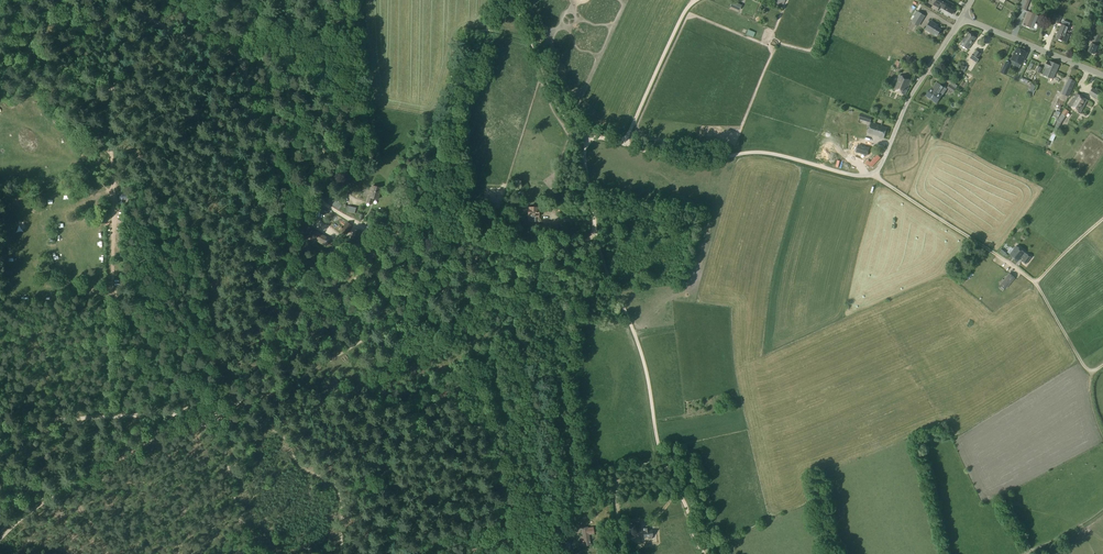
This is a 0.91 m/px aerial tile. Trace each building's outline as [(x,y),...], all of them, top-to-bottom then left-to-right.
[(935,2),(931,8),(937,11),(939,7),(944,10),(952,14),(956,7),(952,5),(953,4),(945,0),(936,0),(941,3),(940,5),(935,2)] [(739,11),(741,5),(731,1),(729,6),(739,11)] [(918,12),(911,22),(917,25),(923,15),(918,12)] [(1035,15),(1028,12),(1023,25),(1030,28),(1035,15)] [(1100,20),(1096,18),(1092,29),(1095,31),(1100,20)] [(931,21),(925,30),(933,35),(934,33),(937,35),(941,30),(936,26),(937,25),(931,21)] [(1068,27),(1062,24),(1061,24),(1056,38),(1066,42),(1069,35),(1066,34),(1068,27)] [(976,38),(968,33),(960,45),(968,50),(976,38)] [(1092,40),(1093,40),(1092,44),(1091,43),(1088,51),(1094,54),(1097,46),(1095,45),(1097,42),(1099,43),(1101,37),(1095,34),(1092,40)] [(1017,48),(1011,60),(1021,65),(1027,53),(1017,48)] [(981,52),(976,49),(972,56),(977,59),(981,52)] [(917,65),(919,62),(910,57),(908,60),(917,65)] [(899,69),(902,63),(897,61),(894,66),(899,69)] [(1046,68),(1043,74),(1048,77),(1053,79),(1059,65),(1054,63),(1049,61),(1048,61),(1047,61),(1044,67),(1046,68)] [(1010,64),(1006,62),(1001,72),(1005,74),(1007,70),(1010,64)] [(900,75),(893,90),(905,95),(911,81),(900,75)] [(1068,79),(1064,89),(1071,92),(1075,82),(1068,79)] [(931,88),(926,96),(936,103),(941,96),(939,94),(943,87),(936,82),(933,87),(934,88),(932,90),(931,88)] [(1054,98),(1057,91),(1043,84),(1040,91),(1054,98)] [(1100,95),(1098,93),(1092,89),(1089,94),(1098,99),(1100,95)] [(1087,100),(1077,94),(1068,106),(1080,113),(1087,100)] [(860,119),(871,123),(872,118),(861,115),(860,119)] [(886,128),(871,123),(868,133),(878,136),(878,137),(883,138),(886,128)] [(862,139),(861,144),(874,147),(876,139),(873,138),(872,142),(862,139)] [(858,145),(856,152),(867,155),(869,149),(858,145)] [(378,199),(380,188),(372,186),(369,197),(368,196),(367,203),(371,204),(372,198),(378,199)] [(539,207),(528,207),(528,222),(536,222),(536,217),(539,217),(539,207)] [(351,226),(347,223),(341,232),(345,235),(351,226)] [(326,246),(329,240),(305,227),(302,233),(326,246)] [(358,231),(354,238),(350,243),(366,253),(368,248),(369,248),(374,241),(358,231)] [(1000,249),(1006,255),(1014,247),(1008,241),(1000,249)] [(1027,255),(1024,253),(1024,252),(1016,246),(1013,249),(1014,250),(1009,255),(1017,261),(1019,260),(1020,257),(1023,259),(1021,261),(1025,265),(1031,258),(1027,254),(1027,255)] [(978,286),(983,276),(980,274),(974,284),(978,286)] [(1000,284),(1006,289),(1015,278),(1009,274),(1000,284)] [(593,527),(588,528),(584,528),(584,527),(582,527),(582,529),(582,533),(583,533),(585,546),(590,545),(588,535),(594,534),(593,527)] [(644,537),(648,537),(648,539),(653,539),(652,536),(653,536),(652,530),(650,531),(649,528),(643,529),(644,531),(643,531),(644,537)]
